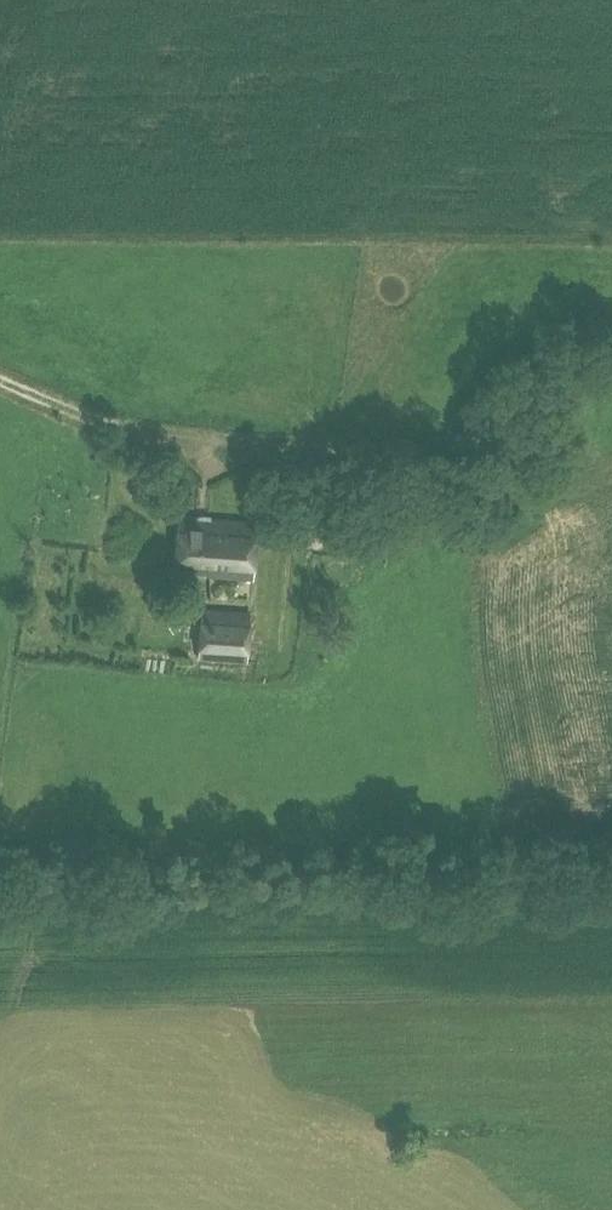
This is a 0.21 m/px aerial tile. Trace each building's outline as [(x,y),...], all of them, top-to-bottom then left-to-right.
[(252,581),(256,523),(179,517),(175,575),(252,581)] [(246,663),(249,613),(201,610),(198,660),(246,663)]
